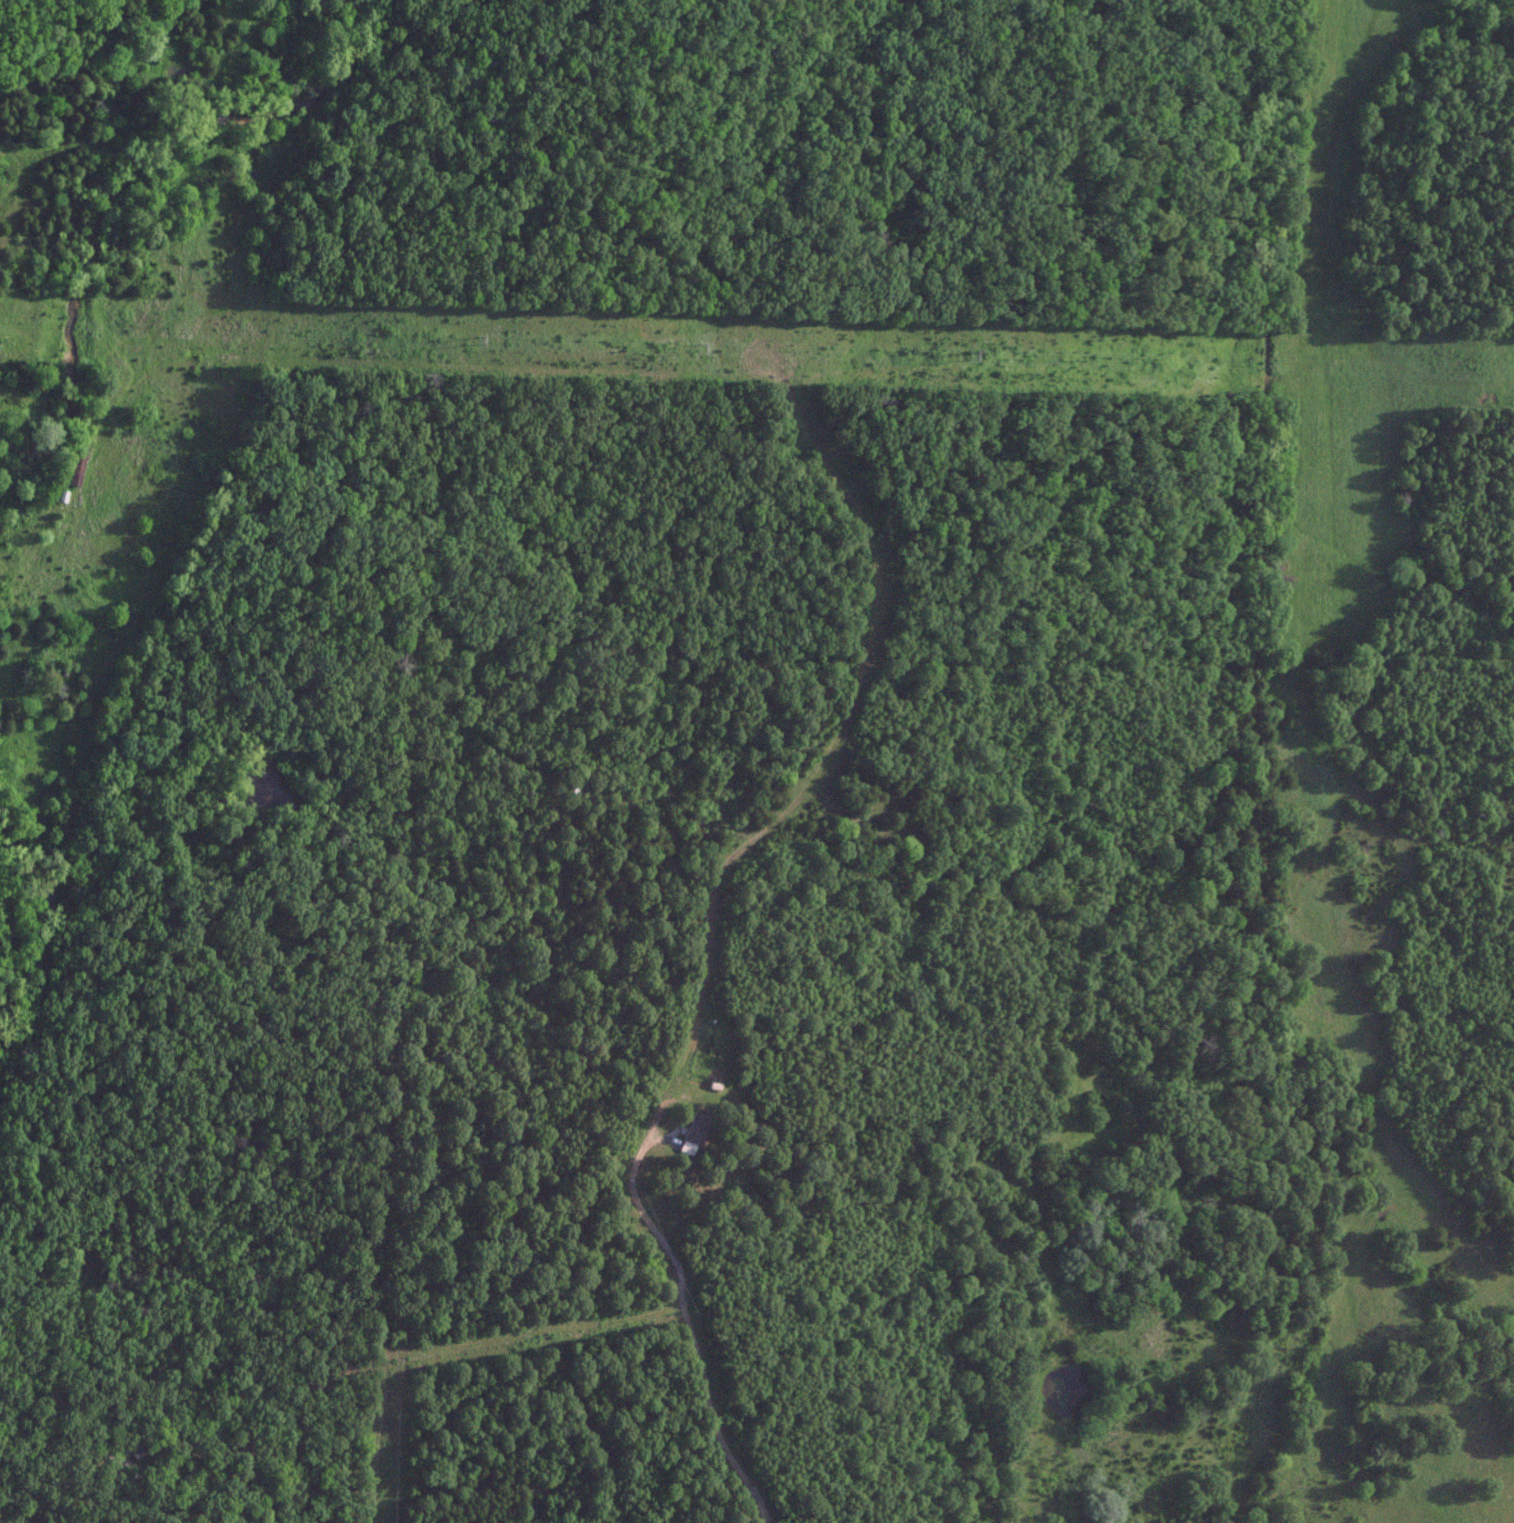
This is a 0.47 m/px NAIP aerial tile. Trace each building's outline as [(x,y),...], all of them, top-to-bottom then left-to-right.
[(710,1117),(693,1111),(683,1140),(700,1146),(710,1117)]
